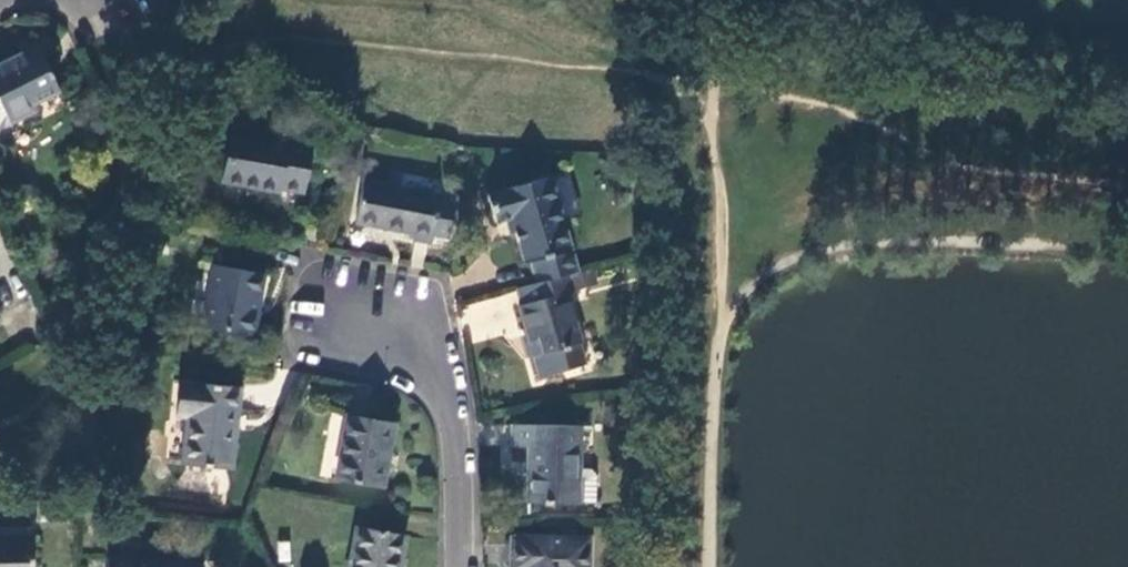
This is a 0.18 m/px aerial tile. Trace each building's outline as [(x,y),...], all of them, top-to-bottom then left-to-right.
[(0,64),(0,140),(1,138),(13,134),(9,124),(34,111),(30,105),(56,92),(34,48),(0,64)] [(229,134),(221,182),(275,193),(276,188),(299,193),(308,145),(283,140),(282,143),(229,134)] [(566,176),(549,180),(557,206),(573,202),(566,176)] [(529,263),(535,284),(566,275),(576,272),(557,206),(549,180),(549,178),(491,194),(499,222),(509,220),(523,264),(529,263)] [(438,192),(362,179),(354,222),(413,232),(413,237),(430,240),(438,192)] [(249,335),(260,274),(216,265),(203,326),(249,335)] [(571,291),(566,275),(535,284),(515,289),(520,305),(518,306),(538,375),(571,367),(566,346),(578,343),(580,343),(567,292),(571,291)] [(583,364),(578,343),(566,346),(571,367),(583,364)] [(232,468),(239,386),(178,379),(176,408),(187,410),(182,464),(232,468)] [(392,424),(346,415),(335,478),(380,486),(392,424)] [(579,470),(579,428),(514,426),(514,448),(529,448),(528,504),(578,506),(578,504),(579,470)] [(590,470),(579,470),(578,504),(594,504),(595,476),(590,470)] [(354,528),(346,566),(397,566),(402,537),(354,528)] [(0,534),(0,566),(30,566),(30,534),(0,534)] [(526,538),(525,541),(512,541),(511,566),(588,566),(589,539),(526,538)] [(105,557),(104,566),(196,566),(105,557)]
